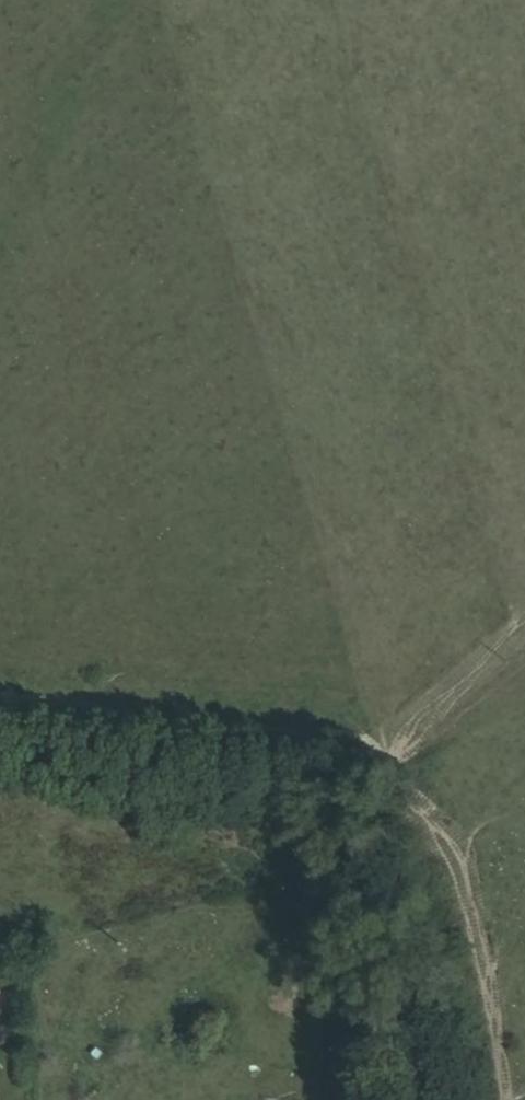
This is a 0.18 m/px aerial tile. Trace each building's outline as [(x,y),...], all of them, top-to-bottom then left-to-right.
[(9,752),(9,737),(0,737),(0,752),(9,752)]
